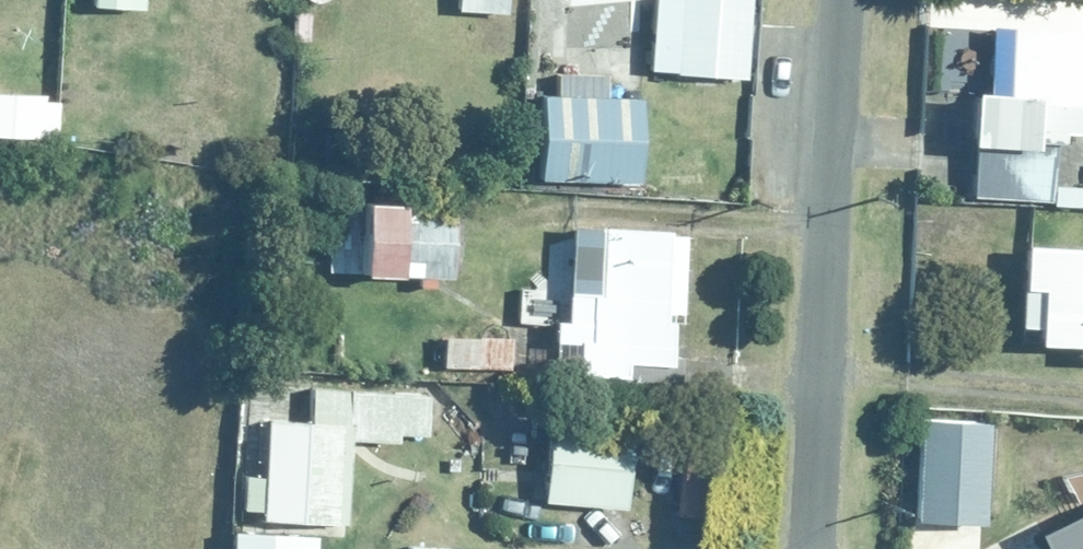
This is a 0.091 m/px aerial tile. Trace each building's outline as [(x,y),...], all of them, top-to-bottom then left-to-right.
[(93,9),(145,12),(146,0),(94,0),(93,9)] [(461,12),(511,16),(512,0),(462,0),(461,12)] [(755,0),(660,0),(654,72),(749,80),(755,0)] [(1014,28),(1012,94),(981,93),(979,151),(1048,153),(1048,144),(1071,145),(1071,136),(1082,136),(1082,30),(1014,28)] [(545,96),(541,179),(640,183),(644,101),(611,99),(612,77),(561,74),(560,96),(545,96)] [(0,92),(0,140),(61,142),(62,103),(48,102),(48,93),(0,92)] [(410,207),(368,206),(366,278),(458,282),(461,215),(410,214),(410,207)] [(689,324),(693,236),(578,231),(575,322),(559,322),(557,377),(634,380),(635,367),(678,369),(680,323),(689,324)] [(1019,241),(1017,326),(1035,327),(1034,343),(1075,345),(1074,358),(1082,359),(1082,243),(1019,241)] [(514,340),(447,338),(446,369),(513,371),(514,340)] [(437,439),(439,396),(311,389),(310,421),(273,419),(269,480),(248,479),(247,512),(266,513),(266,519),(354,524),(358,443),(404,445),(404,437),(437,439)] [(554,402),(545,500),(629,507),(637,409),(554,402)] [(996,426),(923,422),(918,525),(991,529),(996,426)] [(1045,536),(1051,548),(1082,548),(1082,517),(1045,536)] [(239,534),(238,548),(321,548),(322,538),(239,534)]
